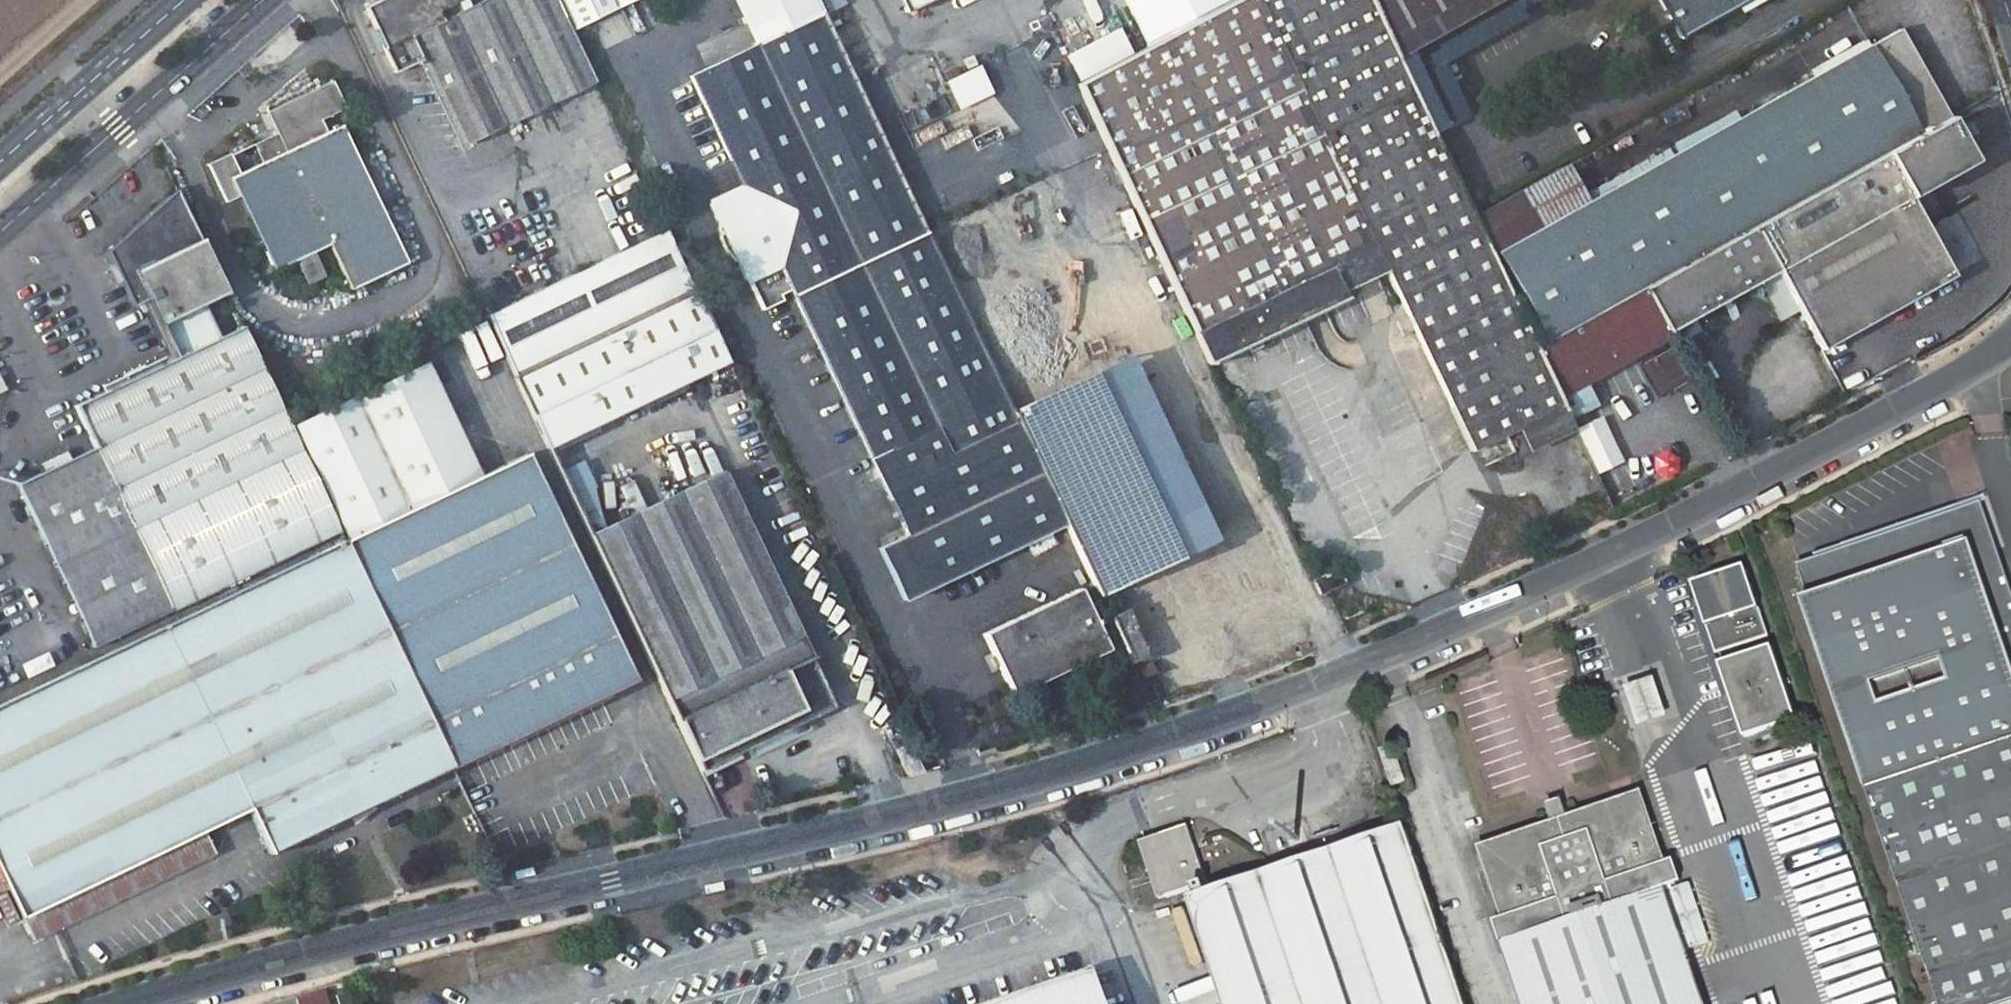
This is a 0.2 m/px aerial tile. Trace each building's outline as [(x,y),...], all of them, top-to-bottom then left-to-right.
[(364,15),(391,73),(415,62),(457,149),(593,84),(567,31),(553,0),(397,0),(364,15)] [(630,0),(553,0),(567,31),(630,0)] [(815,0),(731,0),(756,50),(691,81),(743,191),(714,205),(712,210),(721,230),(721,233),(721,236),(721,239),(722,242),(723,244),(724,247),(725,250),(726,253),(728,256),(731,259),(734,262),(737,265),(746,284),(752,285),(781,272),(908,541),(888,550),(912,601),(1066,529),(990,365),(927,232),(901,177),(815,0)] [(908,33),(981,0),(892,0),(908,33)] [(1339,292),(1334,282),(1378,260),(1414,334),(1503,291),(1394,64),(1386,46),(1363,0),(1244,0),(1243,1),(1075,86),(1204,358),(1339,292)] [(1386,46),(1467,0),(1363,0),(1386,46)] [(1386,46),(1394,64),(1507,0),(1467,0),(1386,46)] [(1672,45),(1755,0),(1647,0),(1672,45)] [(1946,122),(1899,35),(1500,257),(1547,343),(1640,291),(1750,231),(1946,122)] [(958,110),(995,93),(981,63),(944,80),(958,110)] [(346,121),(333,91),(271,121),(283,146),(259,158),(265,172),(243,183),(230,155),(207,166),(227,207),(240,201),(275,276),(299,265),(312,259),(329,251),(352,298),(409,270),(342,136),(327,143),(322,132),(346,121)] [(1818,350),(1945,279),(1942,275),(1960,265),(1937,225),(1921,234),(1904,203),(1969,167),(1946,122),(1750,231),(1774,273),(1818,350)] [(200,243),(174,189),(103,254),(132,309),(144,302),(157,329),(226,297),(200,243)] [(927,232),(990,365),(1027,347),(964,215),(927,232)] [(663,231),(482,317),(511,378),(692,292),(663,231)] [(1664,333),(1774,273),(1750,231),(1640,291),(1664,333)] [(312,259),(299,265),(309,288),(322,281),(312,259)] [(1503,291),(1414,334),(1469,450),(1559,407),(1552,394),(1532,351),(1503,291)] [(1580,379),(1664,333),(1640,291),(1547,343),(1532,351),(1552,394),(1580,379)] [(547,453),(728,367),(692,292),(511,378),(547,453)] [(83,413),(100,450),(18,489),(58,572),(139,533),(176,611),(338,533),(315,486),(289,430),(244,335),(83,413)] [(990,365),(1066,529),(1118,642),(1128,664),(1286,591),(1250,518),(1230,527),(1145,350),(1049,395),(1027,347),(990,365)] [(315,486),(446,421),(420,367),(289,430),(315,486)] [(1595,409),(1580,379),(1552,394),(1559,407),(1566,423),(1595,409)] [(473,480),(446,421),(315,486),(338,533),(343,543),(473,480)] [(629,682),(522,456),(473,480),(343,543),(0,708),(0,874),(31,942),(213,856),(202,834),(247,812),(269,857),(629,682)] [(724,476),(625,523),(616,504),(594,515),(573,472),(559,478),(589,540),(700,771),(834,708),(724,476)] [(1791,569),(1803,601),(1795,603),(1935,1003),(2010,1003),(2010,607),(1974,505),(1791,569)] [(176,611),(139,533),(58,572),(95,649),(176,611)] [(1719,657),(1775,637),(1749,566),(1693,586),(1719,657)] [(1105,658),(1079,596),(985,639),(1012,699),(1105,658)] [(1118,642),(1105,649),(1114,670),(1128,664),(1118,642)] [(1769,644),(1720,660),(1745,734),(1795,716),(1769,644)] [(1636,729),(1673,718),(1661,679),(1624,691),(1636,729)] [(907,776),(922,772),(897,721),(886,727),(897,751),(907,776)] [(1388,748),(1374,753),(1387,791),(1401,786),(1388,748)] [(1486,846),(1509,914),(1501,917),(1508,938),(1505,939),(1528,1003),(1709,1003),(1668,884),(1686,878),(1678,858),(1672,861),(1648,790),(1486,846)] [(1568,796),(1551,801),(1555,817),(1572,812),(1568,796)] [(1410,799),(1396,804),(1416,862),(1431,857),(1410,799)] [(1188,897),(1224,1003),(1458,1003),(1398,825),(1188,897)] [(1186,827),(1145,841),(1165,897),(1205,883),(1186,827)] [(1867,897),(1822,910),(1818,898),(1858,887),(1852,866),(1835,871),(1827,842),(1789,853),(1831,1003),(1897,1003),(1867,897)] [(1172,911),(1194,962),(1205,957),(1184,906),(1172,911)] [(969,1003),(1093,1003),(1080,966),(969,1003)] [(329,1000),(331,1003),(346,1003),(343,995),(329,1000)]
